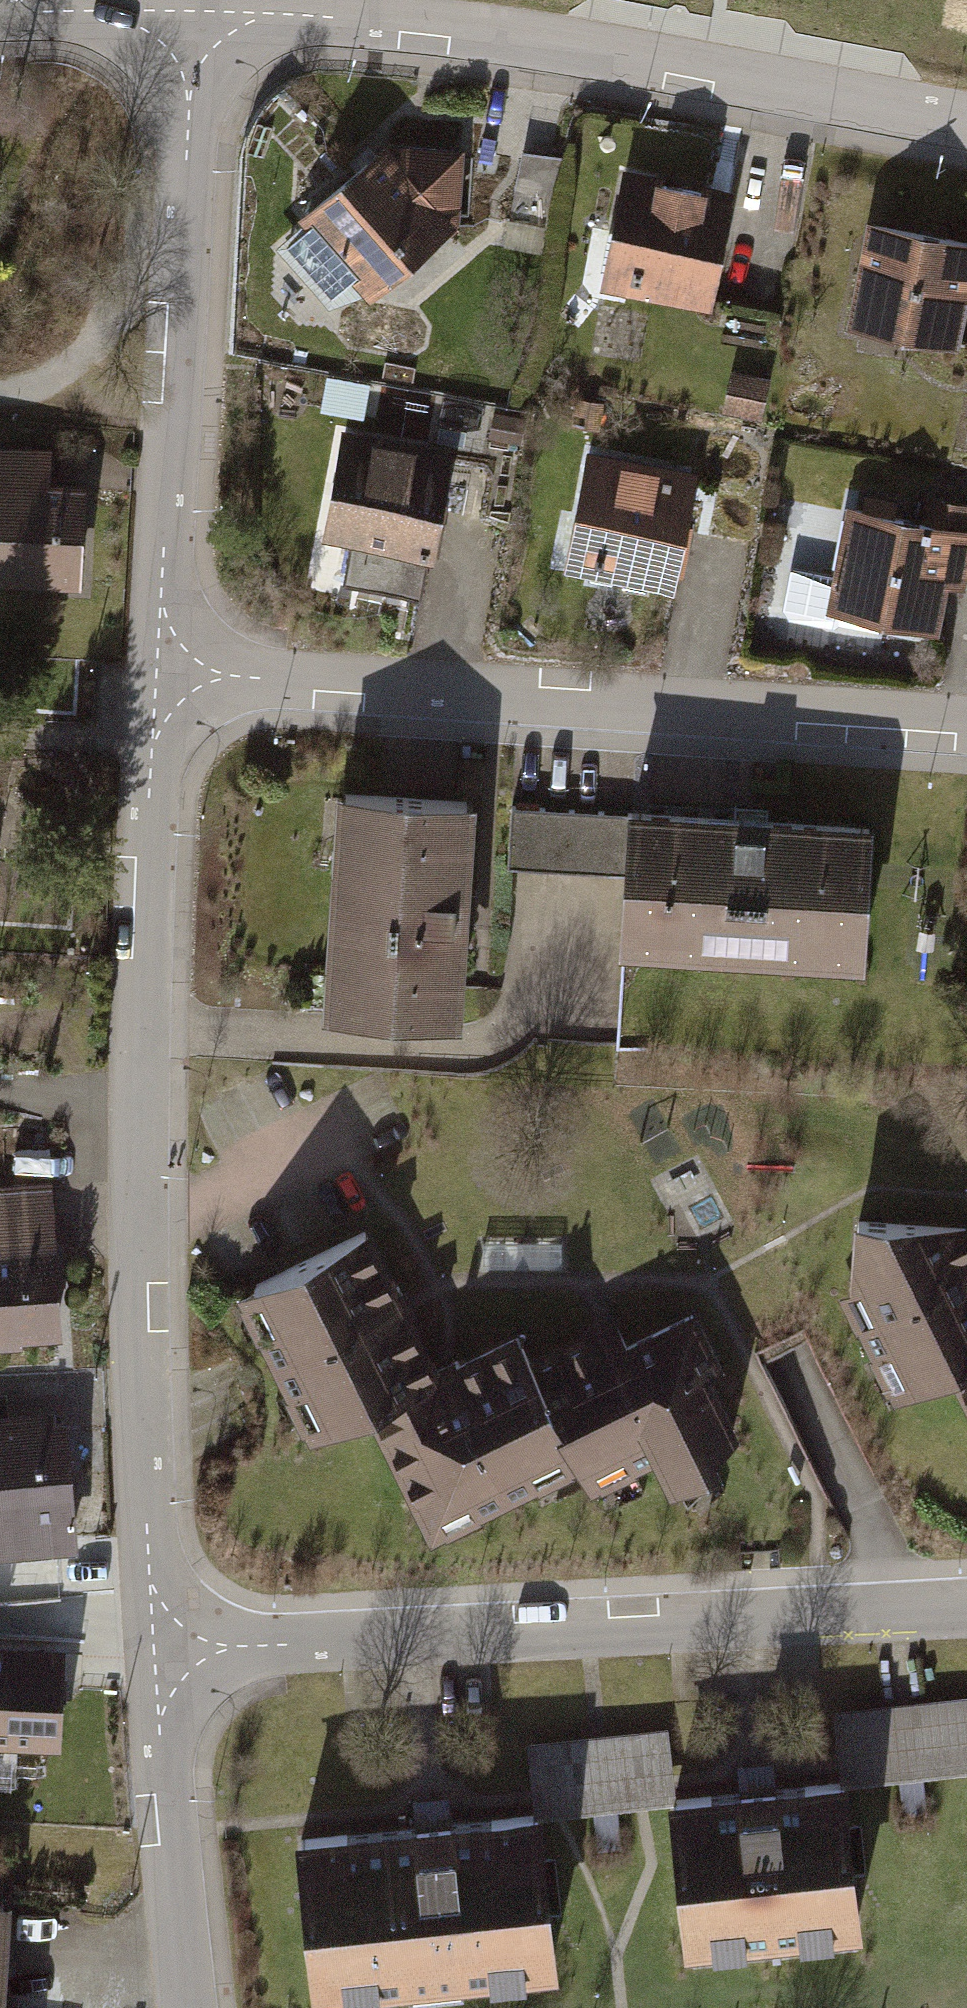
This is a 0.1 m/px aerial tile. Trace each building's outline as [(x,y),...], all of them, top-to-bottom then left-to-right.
[(365,159),(296,217),(305,228),(286,244),(330,296),(349,280),(369,303),(460,225),(463,148),(382,144),(365,159)] [(550,225),(562,157),(520,150),(508,217),(550,225)] [(731,189),(621,168),(597,288),(707,309),(731,189)] [(864,217),(844,326),(962,348),(966,323),(966,237),(864,217)] [(771,378),(732,369),(723,410),(762,419),(771,378)] [(604,402),(572,396),(567,424),(599,430),(604,402)] [(494,411),(489,437),(521,443),(526,417),(494,411)] [(450,449),(341,428),(319,538),(350,544),(342,583),(420,598),(450,449)] [(0,444),(0,576),(80,581),(86,483),(51,481),(53,447),(0,444)] [(696,471),(585,450),(563,572),(673,593),(696,471)] [(846,505),(833,575),(826,611),(938,632),(947,583),(964,586),(966,569),(966,501),(921,493),(916,518),(846,505)] [(826,611),(833,575),(790,568),(782,607),(788,618),(824,625),(826,611)] [(480,801),(341,792),(327,1013),(465,1021),(480,801)] [(621,874),(626,812),(511,805),(507,866),(621,874)] [(743,820),(626,812),(621,874),(617,954),(863,970),(873,828),(743,820)] [(0,1182),(0,1346),(24,1345),(24,1339),(64,1337),(55,1179),(0,1182)] [(966,1364),(966,1228),(853,1225),(850,1295),(842,1299),(889,1400),(950,1372),(966,1364)] [(375,1415),(447,1379),(414,1313),(420,1310),(415,1301),(408,1286),(404,1288),(375,1229),(240,1296),(315,1445),(375,1415)] [(481,1237),(481,1263),(564,1263),(564,1238),(481,1237)] [(583,1343),(533,1366),(583,1471),(594,1494),(658,1464),(674,1499),(732,1472),(725,1457),(746,1433),(717,1373),(730,1367),(700,1304),(642,1332),(632,1310),(603,1323),(580,1335),(583,1343)] [(583,1471),(533,1366),(522,1344),(458,1375),(447,1379),(375,1415),(436,1541),(583,1471)] [(950,1372),(966,1407),(966,1364),(950,1372)] [(0,1417),(0,1557),(83,1550),(72,1421),(56,1422),(55,1412),(0,1417)] [(64,1752),(68,1648),(0,1645),(0,1749),(64,1752)] [(906,1704),(913,1772),(966,1766),(966,1698),(906,1704)] [(906,1704),(836,1711),(843,1779),(913,1772),(906,1704)] [(669,1728),(599,1737),(607,1806),(678,1797),(669,1728)] [(599,1737),(527,1746),(536,1815),(607,1806),(599,1737)] [(760,1792),(674,1800),(691,1955),(870,1935),(853,1780),(760,1792)] [(437,1827),(301,1841),(317,2001),(565,1976),(548,1816),(437,1827)] [(0,1900),(0,1957),(7,1957),(11,1901),(0,1900)] [(17,1995),(16,2007),(44,2007),(45,1996),(17,1995)]
